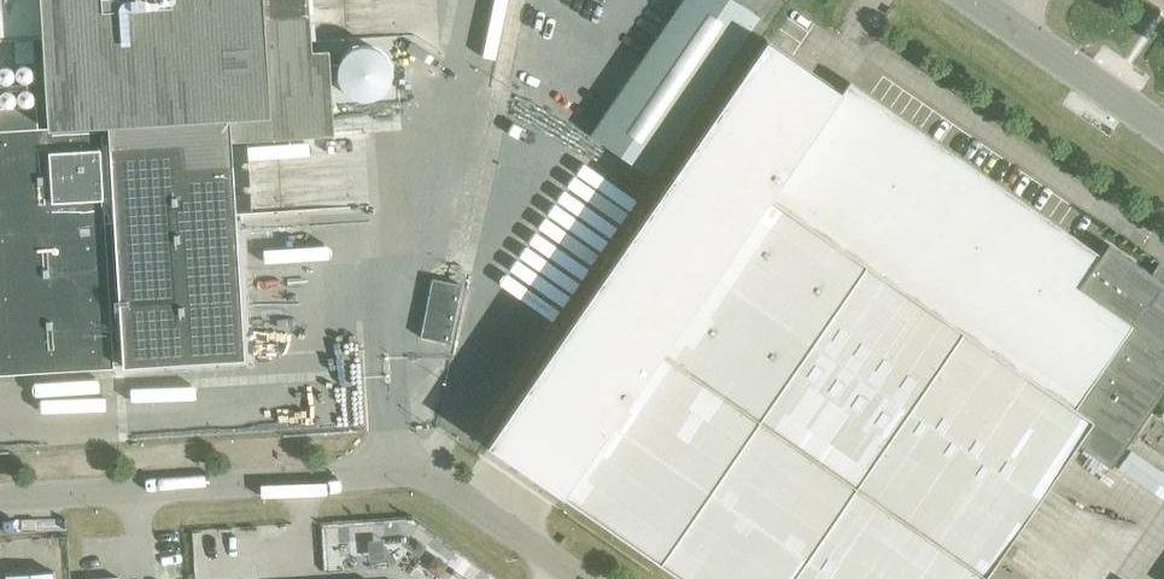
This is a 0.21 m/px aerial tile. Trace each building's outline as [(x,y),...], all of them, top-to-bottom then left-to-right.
[(41,33),(46,117),(207,107),(202,23),(150,25),(148,0),(0,0),(0,35),(41,33)] [(263,20),(309,17),(308,0),(262,0),(263,20)] [(590,135),(649,176),(758,17),(734,0),(683,0),(590,135)] [(558,341),(599,370),(569,413),(604,437),(563,496),(683,578),(982,578),(997,558),(968,537),(1017,466),(1046,486),(1075,444),(1111,469),(1163,392),(1163,268),(1158,263),(1151,274),(1107,244),(1100,255),(849,82),(842,92),(765,40),(558,341)] [(113,368),(103,204),(112,203),(122,366),(244,359),(232,165),(184,167),(183,144),(109,148),(112,191),(102,192),(98,124),(37,128),(36,105),(0,107),(0,374),(113,368)] [(420,337),(449,343),(461,285),(432,279),(420,337)]
